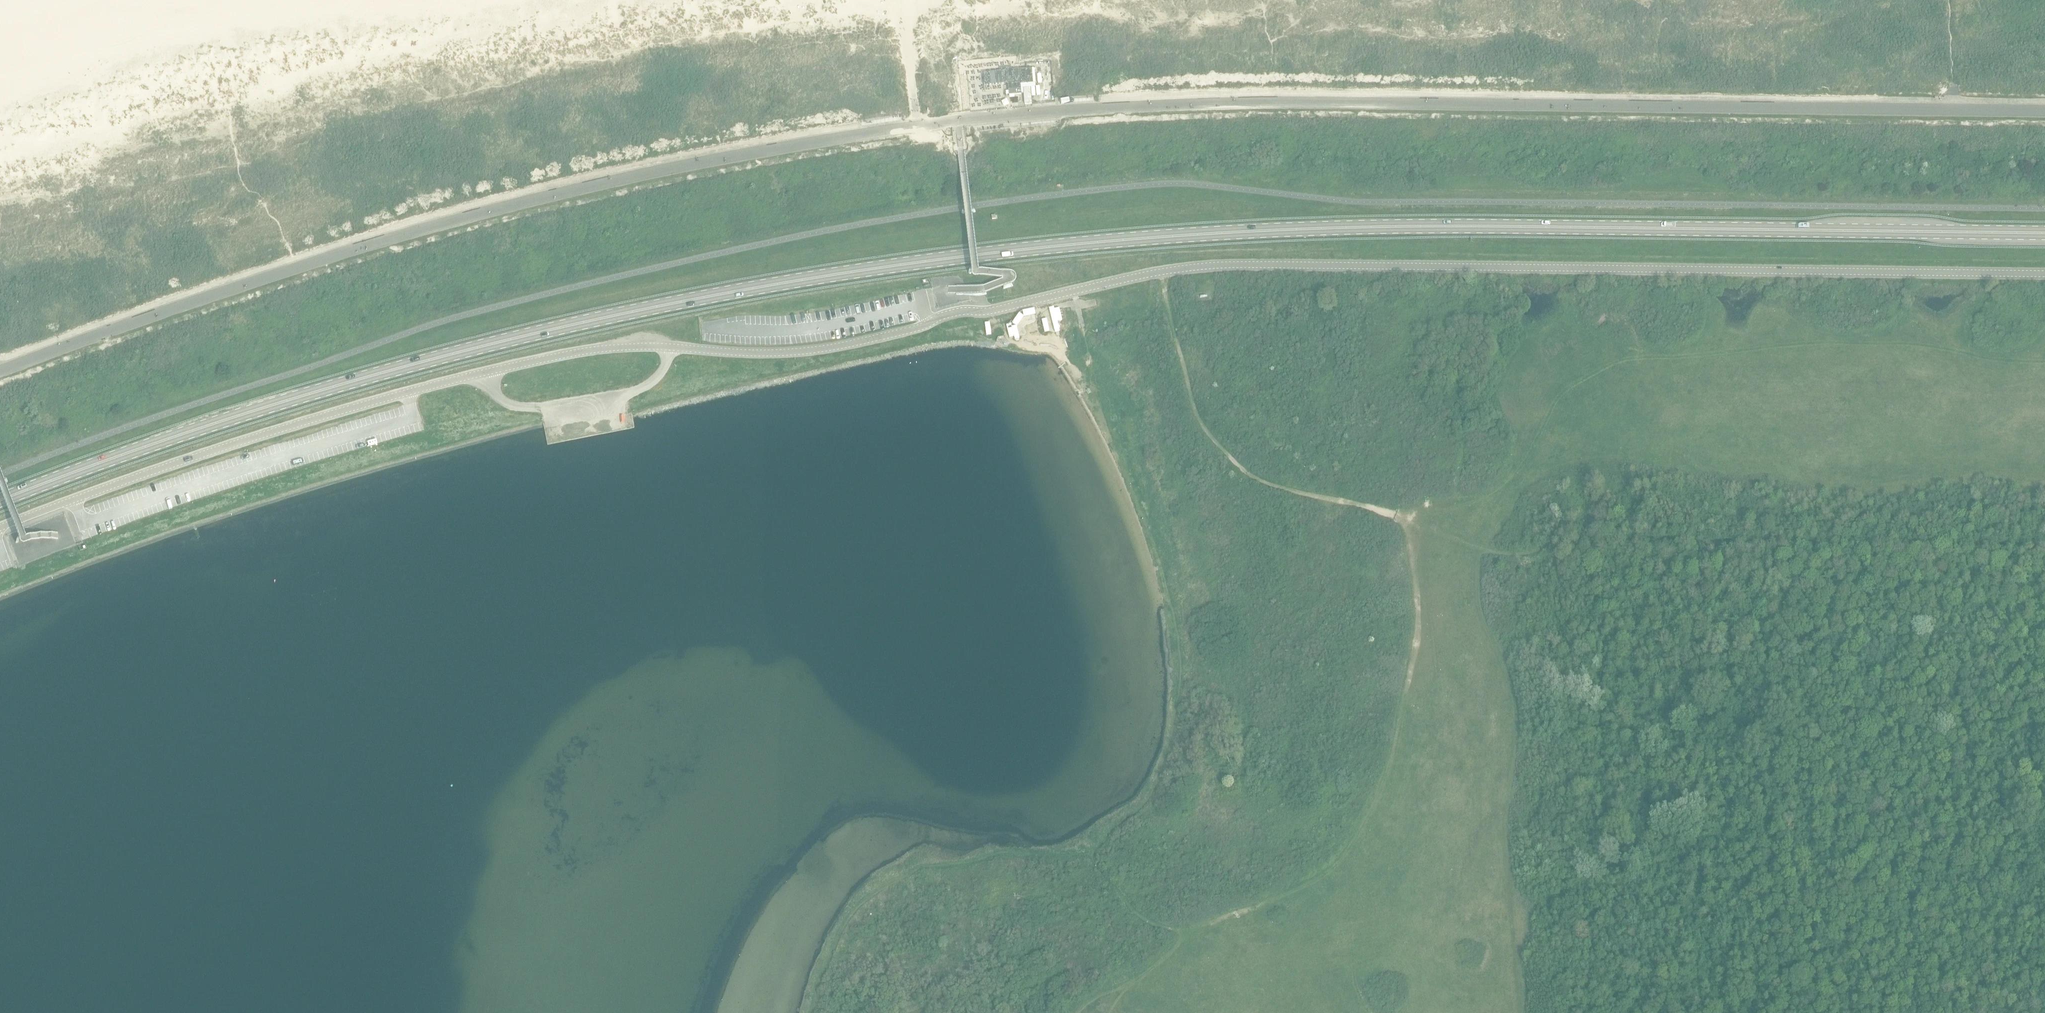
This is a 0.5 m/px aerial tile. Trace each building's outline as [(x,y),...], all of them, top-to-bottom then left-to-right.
[(1001,72),(983,73),(984,86),(1033,82),(1032,70),(1013,71),(1013,68),(1001,69),(1001,72)]
